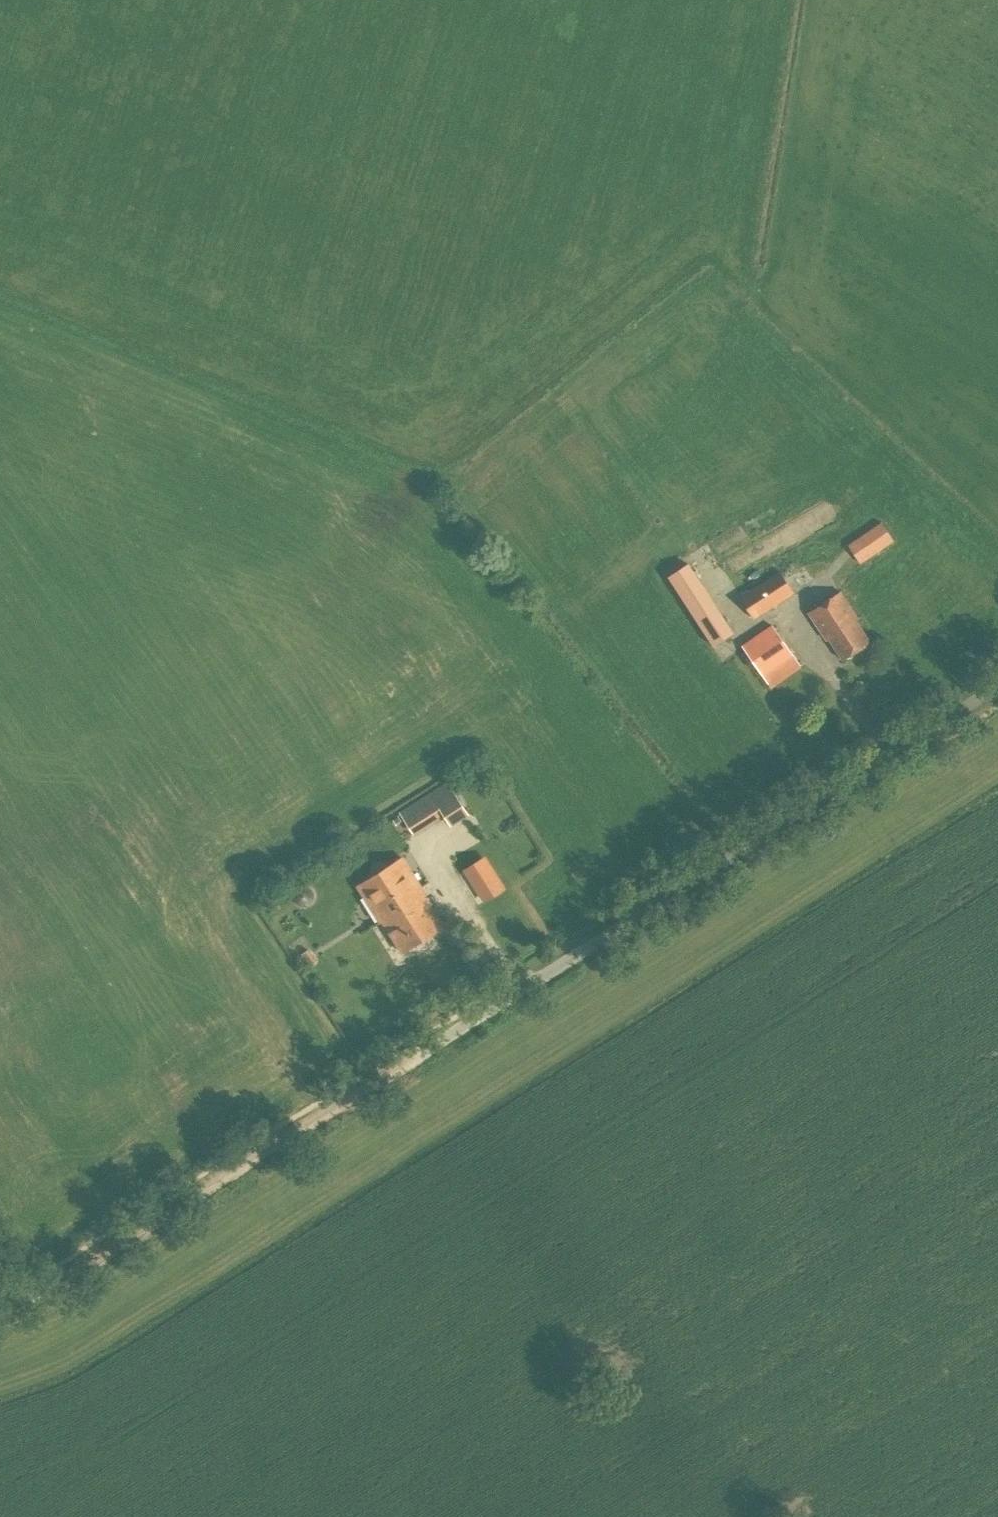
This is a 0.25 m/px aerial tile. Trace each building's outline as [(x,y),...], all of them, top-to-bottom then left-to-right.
[(860,563),(894,540),(882,521),(847,544),(860,563)] [(669,576),(713,645),(738,630),(692,561),(669,576)] [(754,619),(794,592),(780,570),(739,597),(754,619)] [(870,643),(855,620),(859,618),(840,591),(808,612),(827,640),(829,638),(843,660),(870,643)] [(763,675),(794,654),(772,624),(742,645),(763,675)] [(448,780),(429,792),(451,826),(469,814),(448,780)] [(408,893),(423,883),(405,854),(364,880),(387,916),(394,912),(391,908),(410,896),(408,893)] [(484,903),(506,889),(486,855),(463,869),(484,903)] [(394,912),(387,916),(408,948),(448,922),(423,883),(408,893),(410,896),(391,908),(394,912)] [(310,967),(317,962),(309,949),(302,953),(310,967)]
